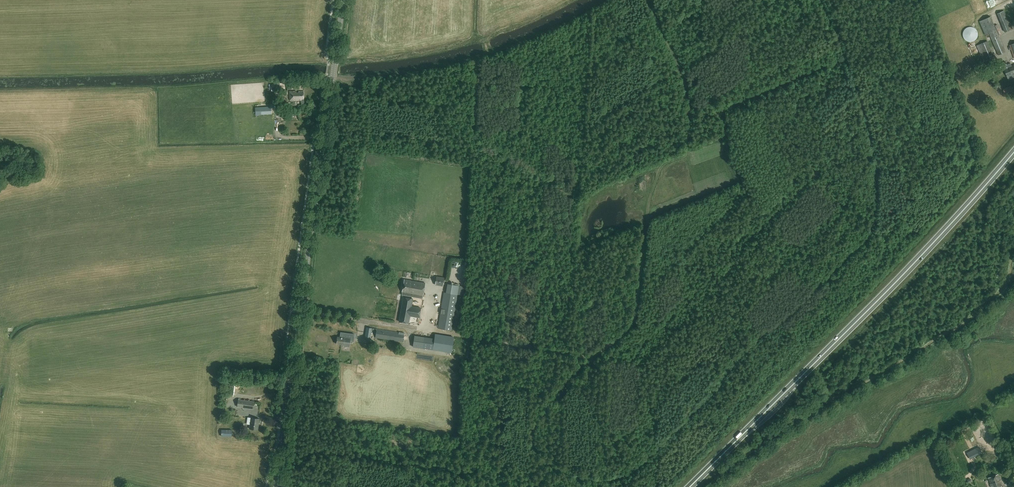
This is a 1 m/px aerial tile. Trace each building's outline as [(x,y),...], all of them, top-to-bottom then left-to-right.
[(1005,32),(1013,29),(1010,20),(1009,21),(1004,10),(997,14),(1005,32)] [(985,35),(989,33),(998,55),(1006,52),(990,16),(979,21),(985,35)] [(978,36),(978,34),(978,33),(977,30),(976,29),(975,28),(973,27),(972,27),(970,27),(968,27),(967,28),(965,29),(964,30),(963,32),(963,34),(963,36),(963,38),(964,39),(966,40),(968,42),(970,42),(971,42),(973,41),(974,41),(976,39),(977,38),(978,36)] [(995,57),(987,41),(976,46),(984,62),(995,57)] [(1012,66),(1010,63),(1007,65),(1006,62),(1002,63),(1008,80),(1013,77),(1013,65),(1012,66)] [(1003,89),(1004,93),(1010,91),(1010,92),(1013,90),(1013,84),(1003,89)] [(303,91),(299,91),(299,92),(296,92),(296,91),(290,91),(290,100),(299,100),(304,100),(303,91)] [(416,276),(415,281),(404,279),(402,292),(402,295),(422,298),(425,283),(426,278),(416,276)] [(443,286),(444,277),(436,276),(435,285),(443,286)] [(440,313),(438,328),(451,330),(457,295),(444,292),(441,309),(445,309),(444,314),(440,313)] [(410,315),(419,317),(421,317),(421,314),(420,313),(421,308),(412,306),(413,298),(403,297),(399,321),(408,323),(410,315)] [(376,337),(403,342),(404,333),(399,332),(377,329),(376,337)] [(341,332),(340,336),(339,336),(339,337),(337,337),(336,344),(344,345),(344,346),(349,347),(350,341),(353,341),(354,334),(341,332)] [(414,336),(413,346),(432,350),(434,339),(414,336)] [(254,401),(244,400),(238,399),(237,406),(243,407),(253,408),(254,401)] [(259,419),(251,417),(249,428),(258,430),(259,419)] [(979,447),(967,453),(970,458),(982,453),(979,447)] [(988,478),(991,483),(990,484),(992,486),(1003,486),(1005,485),(1003,481),(1002,481),(999,473),(988,478)]
